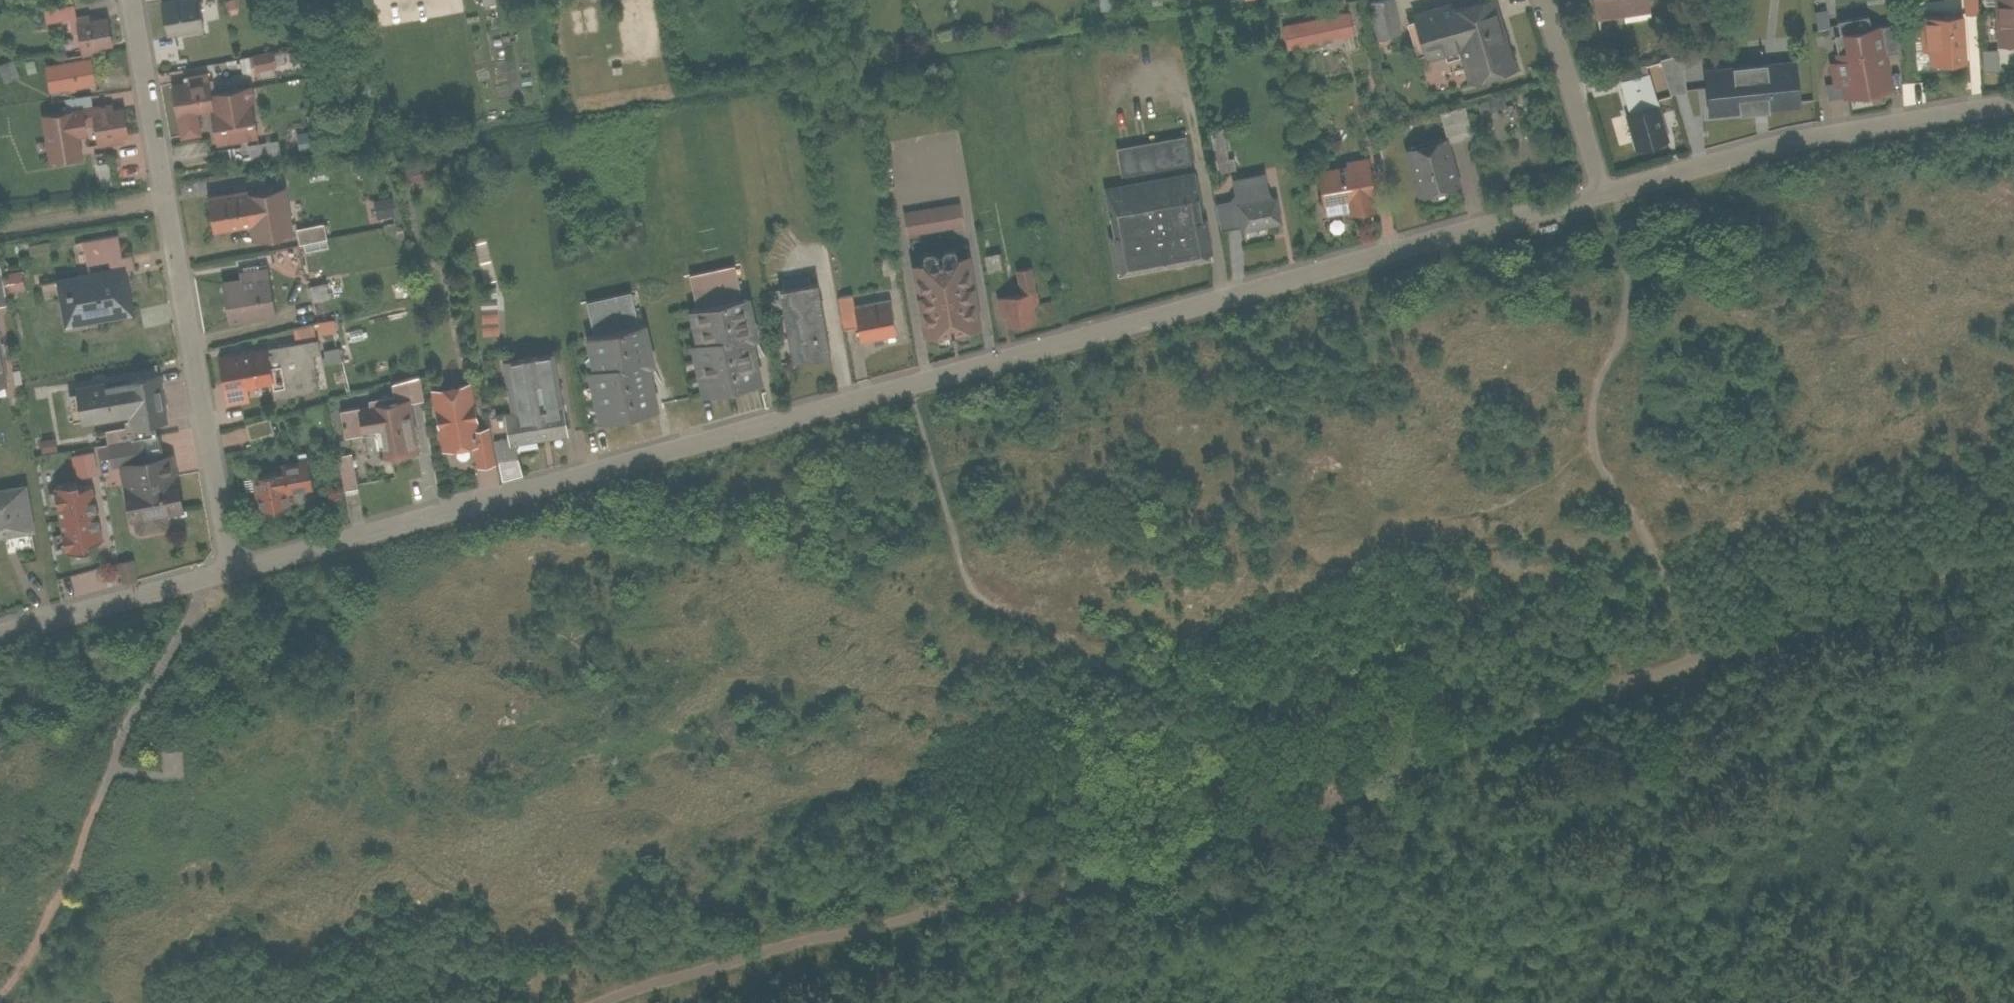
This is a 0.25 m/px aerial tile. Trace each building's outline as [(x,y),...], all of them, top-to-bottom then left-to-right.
[(206,29),(203,14),(200,0),(162,0),(161,0),(168,36),(206,29)] [(1495,0),(1486,0),(1456,8),(1455,3),(1419,13),(1430,52),(1466,42),(1476,78),(1514,68),(1495,0)] [(1643,16),(1640,0),(1588,0),(1591,24),(1643,16)] [(1965,16),(1980,16),(1979,0),(1965,0),(1965,16)] [(1998,3),(2001,48),(2013,47),(2013,0),(1998,0),(1998,3)] [(225,10),(226,16),(236,14),(234,3),(224,5),(225,10)] [(1381,44),(1405,40),(1399,4),(1374,8),(1381,44)] [(1841,22),(1839,6),(1827,8),(1825,8),(1827,24),(1841,22)] [(203,14),(206,29),(228,25),(226,16),(225,10),(203,14)] [(52,26),(72,24),(71,13),(51,15),(52,26)] [(1967,62),(1965,20),(1924,22),(1925,50),(1925,64),(1967,62)] [(110,47),(107,24),(85,26),(84,22),(72,24),(75,51),(110,47)] [(1287,60),(1345,47),(1340,26),(1282,38),(1287,60)] [(1898,60),(1893,35),(1873,39),(1878,64),(1898,60)] [(218,38),(222,55),(232,52),(228,36),(218,38)] [(1884,94),(1878,64),(1873,39),(1832,47),(1836,70),(1829,72),(1833,91),(1841,90),(1843,102),(1884,94)] [(1995,63),(1994,51),(1985,52),(1986,63),(1995,63)] [(1667,58),(1672,89),(1690,87),(1685,55),(1667,58)] [(195,65),(193,56),(176,60),(178,69),(195,65)] [(271,59),(273,70),(287,67),(284,56),(271,59)] [(255,77),(274,73),(273,70),(271,59),(252,64),(255,75),(255,77)] [(620,63),(622,71),(631,69),(630,62),(620,63)] [(42,69),(46,96),(89,89),(85,63),(42,69)] [(255,75),(252,64),(240,66),(242,78),(255,75)] [(17,80),(11,65),(0,69),(0,85),(0,86),(17,80)] [(23,78),(33,77),(31,65),(21,66),(23,78)] [(341,84),(360,81),(358,69),(339,73),(341,84)] [(1701,126),(1791,117),(1787,74),(1697,83),(1701,126)] [(176,136),(201,130),(197,108),(208,106),(203,81),(166,89),(176,136)] [(1623,127),(1653,118),(1643,85),(1619,92),(1622,102),(1606,107),(1612,126),(1622,123),(1623,127)] [(253,130),(245,90),(211,97),(214,111),(208,113),(211,128),(213,138),(253,130)] [(1843,102),(1841,90),(1833,91),(1824,93),(1826,105),(1843,102)] [(1491,114),(1519,106),(1515,94),(1487,102),(1491,114)] [(125,137),(120,112),(110,114),(109,108),(89,112),(94,142),(125,137)] [(1633,160),(1663,151),(1653,118),(1623,127),(1633,160)] [(50,166),(74,163),(70,138),(77,137),(74,119),(43,124),(50,166)] [(1443,158),(1458,153),(1449,124),(1434,129),(1442,154),(1443,158)] [(1214,183),(1234,179),(1232,167),(1228,168),(1221,138),(1206,141),(1214,183)] [(294,145),(298,157),(316,150),(311,139),(294,145)] [(250,165),(280,160),(277,146),(248,151),(250,165)] [(1114,187),(1181,174),(1176,146),(1108,159),(1114,187)] [(1417,210),(1455,199),(1443,158),(1442,154),(1404,165),(1417,210)] [(1557,161),(1542,165),(1547,178),(1561,173),(1557,161)] [(1377,217),(1369,170),(1319,178),(1324,209),(1353,204),(1355,220),(1377,217)] [(1236,210),(1264,205),(1260,183),(1229,188),(1233,211),(1236,210)] [(283,233),(276,189),(201,201),(206,229),(245,223),(247,239),(283,233)] [(1205,266),(1192,195),(1107,210),(1119,281),(1205,266)] [(1273,228),(1269,204),(1264,205),(1236,210),(1241,234),(1273,228)] [(1241,234),(1236,210),(1233,211),(1218,214),(1222,238),(1241,234)] [(370,229),(390,226),(387,211),(368,214),(370,229)] [(901,243),(954,233),(950,212),(897,222),(901,243)] [(294,255),(322,249),(319,236),(291,242),(294,255)] [(102,263),(116,260),(112,239),(78,245),(82,266),(102,263)] [(104,275),(121,273),(127,272),(125,259),(116,260),(102,263),(104,275)] [(984,284),(997,280),(993,264),(980,267),(984,284)] [(967,308),(962,272),(911,279),(916,314),(920,343),(971,336),(967,308)] [(129,319),(121,273),(104,275),(53,284),(61,330),(129,319)] [(21,294),(18,276),(5,278),(8,296),(21,294)] [(693,286),(700,319),(693,321),(702,362),(697,364),(706,405),(762,393),(752,351),(755,351),(746,309),(739,276),(693,286)] [(1024,310),(1035,308),(1029,279),(1011,283),(1016,305),(1018,312),(1024,310)] [(267,324),(260,281),(232,285),(233,291),(215,294),(221,331),(267,324)] [(786,370),(826,363),(814,290),(774,296),(786,370)] [(308,316),(323,312),(320,297),(305,300),(308,316)] [(510,334),(508,299),(496,299),(498,334),(510,334)] [(589,346),(598,388),(594,389),(603,430),(657,418),(648,377),(653,376),(644,334),(637,301),(589,311),(596,345),(589,346)] [(843,336),(858,334),(854,316),(852,305),(838,307),(843,336)] [(1024,310),(1018,312),(1016,305),(991,311),(995,328),(1002,327),(1005,338),(1029,333),(1024,310)] [(894,344),(888,310),(854,316),(858,334),(861,350),(894,344)] [(318,345),(332,343),(330,332),(330,329),(315,331),(318,345)] [(318,360),(317,354),(264,364),(271,402),(271,405),(325,396),(321,374),(318,360)] [(318,360),(321,374),(337,371),(335,357),(318,360)] [(503,368),(513,419),(557,410),(547,359),(503,368)] [(271,402),(264,364),(216,372),(223,410),(271,402)] [(71,402),(75,426),(123,418),(126,432),(158,427),(151,380),(65,393),(67,402),(71,402)] [(418,405),(414,383),(386,390),(389,410),(405,407),(418,405)] [(476,434),(469,388),(430,394),(439,452),(469,447),(467,435),(476,434)] [(413,454),(405,407),(389,410),(352,416),(355,431),(374,427),(380,460),(413,454)] [(557,410),(513,419),(507,420),(511,444),(565,433),(560,410),(557,410)] [(355,431),(352,416),(351,413),(336,416),(340,442),(356,439),(355,431)] [(246,444),(269,438),(265,427),(243,433),(246,444)] [(473,473),(492,469),(489,446),(486,432),(476,434),(467,435),(469,447),(473,473)] [(108,450),(130,446),(128,433),(106,437),(108,450)] [(53,452),(67,450),(66,439),(51,441),(53,452)] [(499,485),(518,480),(512,455),(508,441),(489,446),(499,485)] [(120,471),(143,467),(139,445),(130,446),(108,450),(112,472),(120,471)] [(97,474),(93,454),(71,457),(75,478),(97,474)] [(342,494),(356,492),(350,460),(336,462),(342,494)] [(143,467),(120,471),(132,540),(168,534),(165,517),(181,515),(176,482),(171,483),(168,463),(143,467)] [(249,482),(256,515),(288,509),(284,493),(302,490),(299,472),(249,482)] [(88,542),(104,539),(95,487),(79,489),(78,483),(55,487),(68,553),(90,549),(88,542)] [(31,529),(24,487),(0,491),(0,535),(31,529)] [(120,563),(124,584),(137,582),(133,561),(120,563)]
